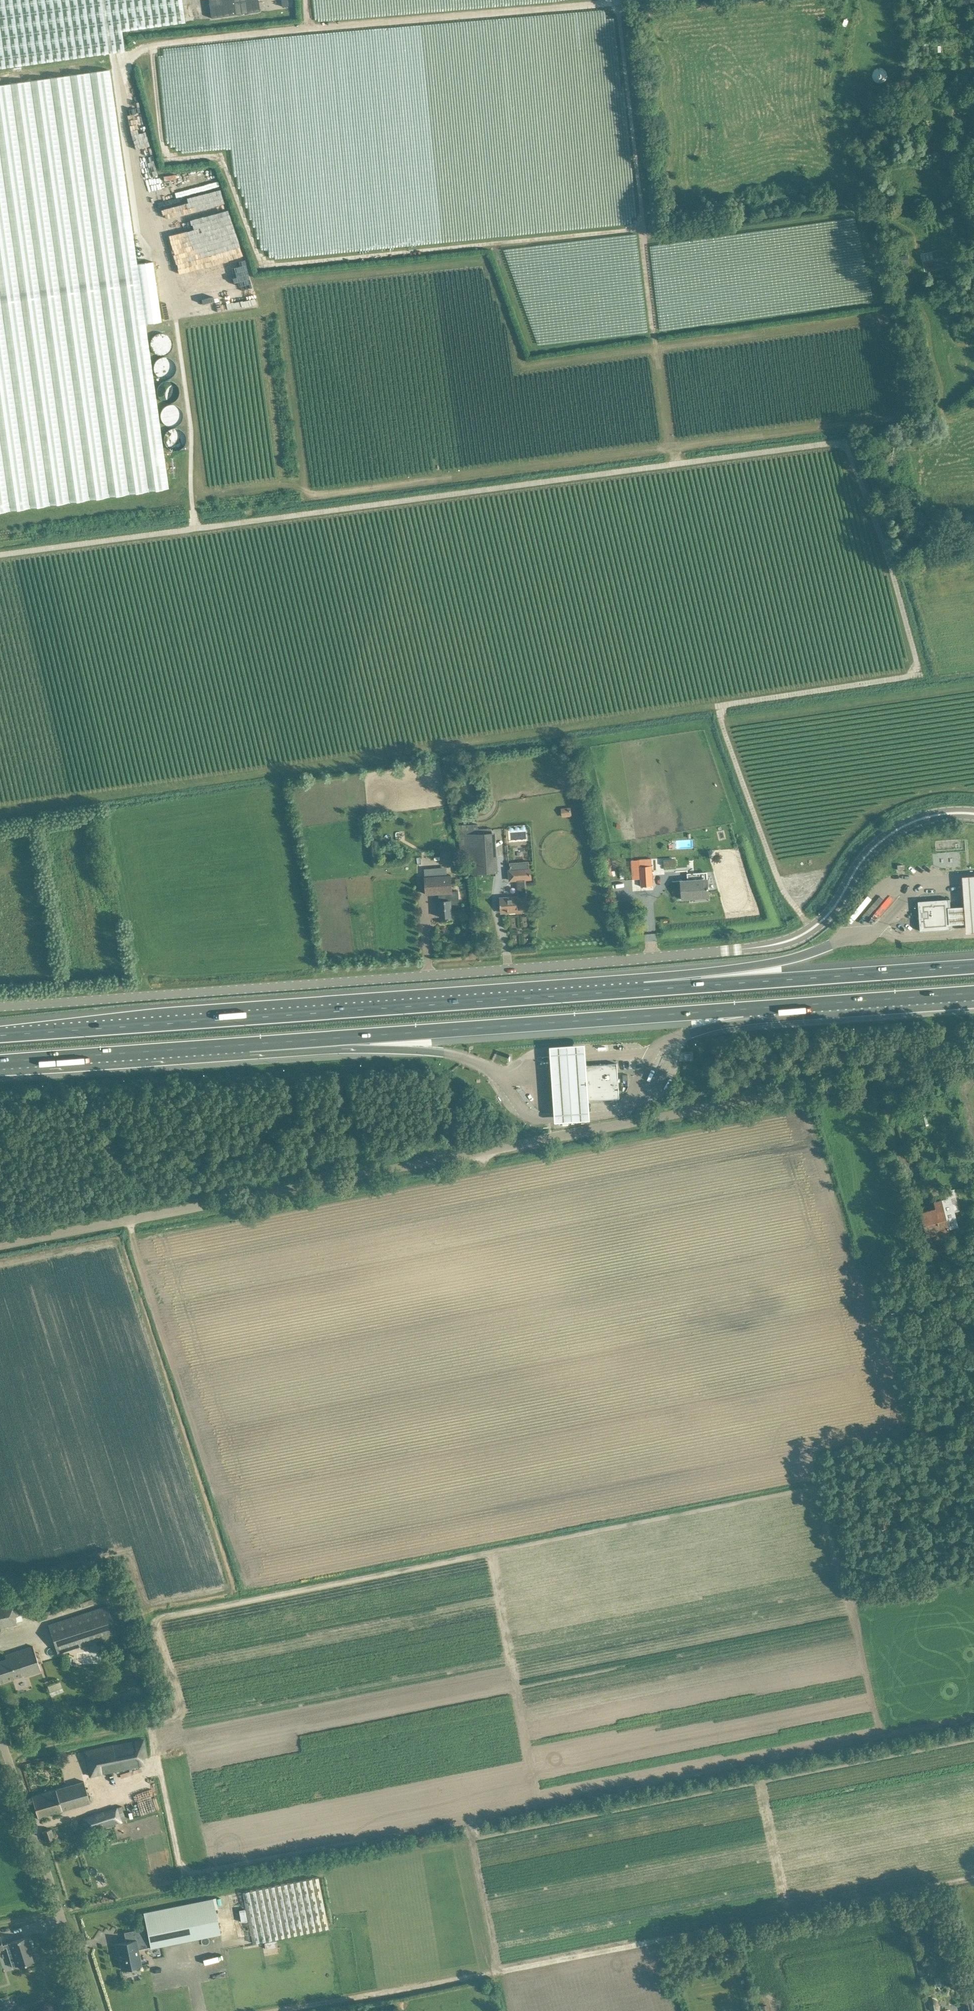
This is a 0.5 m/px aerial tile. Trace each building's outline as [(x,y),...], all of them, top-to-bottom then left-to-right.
[(124,50),(121,31),(185,22),(182,0),(0,0),(0,67),(124,50)] [(211,18),(260,11),(258,0),(208,0),(211,18)] [(966,132),(960,136),(967,146),(970,145),(971,146),(972,146),(973,145),(973,144),(973,136),(970,138),(966,132)] [(210,200),(93,225),(98,250),(108,248),(106,238),(111,237),(112,245),(215,223),(210,200)] [(912,265),(911,257),(904,258),(905,266),(912,265)] [(153,261),(137,264),(145,324),(161,321),(153,261)] [(949,307),(949,298),(940,298),(940,307),(949,307)] [(574,809),(565,809),(565,819),(575,819),(574,809)] [(466,857),(467,874),(498,872),(496,832),(478,833),(478,824),(457,825),(457,836),(458,836),(459,857),(466,857)] [(641,879),(641,886),(652,885),(651,859),(632,860),(632,879),(641,879)] [(501,898),(500,898),(502,912),(502,911),(508,910),(508,912),(527,911),(527,900),(525,878),(531,878),(531,867),(529,867),(510,868),(508,868),(509,880),(517,879),(519,896),(507,897),(507,899),(501,900),(501,898)] [(451,876),(426,877),(426,878),(427,894),(442,893),(442,901),(439,901),(440,917),(452,916),(452,910),(460,910),(458,891),(452,891),(451,876)] [(963,877),(966,934),(973,933),(973,876),(963,877)] [(701,879),(688,880),(681,881),(682,899),(690,898),(690,895),(696,894),(697,896),(709,895),(708,881),(701,881),(701,879)] [(920,932),(922,931),(950,929),(950,930),(951,929),(951,928),(950,928),(948,901),(949,901),(949,899),(918,901),(920,932)] [(587,1102),(585,1067),(584,1046),(549,1047),(553,1124),(588,1122),(587,1102)] [(588,1100),(589,1100),(619,1098),(617,1063),(586,1065),(585,1065),(585,1066),(587,1099),(587,1101),(588,1101),(588,1100)] [(662,1074),(652,1099),(658,1101),(668,1076),(662,1074)] [(947,1198),(934,1202),(936,1208),(921,1212),(924,1222),(920,1223),(929,1255),(938,1253),(936,1247),(934,1247),(930,1234),(941,1231),(942,1236),(950,1234),(949,1230),(958,1227),(958,1226),(951,1198),(953,1197),(953,1195),(954,1195),(953,1189),(945,1191),(947,1198)] [(15,1622),(14,1616),(21,1614),(17,1597),(0,1601),(0,1626),(15,1622)] [(116,1634),(107,1605),(48,1625),(57,1653),(116,1634)] [(127,1618),(119,1620),(123,1631),(130,1629),(127,1618)] [(4,1655),(6,1659),(0,1660),(0,1681),(23,1674),(23,1676),(41,1670),(33,1646),(4,1655)] [(65,1682),(40,1689),(43,1702),(68,1695),(65,1682)] [(91,1776),(148,1764),(143,1739),(86,1750),(91,1776)] [(31,1796),(38,1817),(90,1802),(84,1781),(31,1796)] [(83,1821),(78,1823),(81,1835),(121,1821),(117,1807),(82,1819),(83,1821)] [(45,1841),(54,1838),(51,1828),(42,1831),(45,1841)] [(328,1928),(318,1877),(242,1892),(252,1943),(328,1928)] [(119,1959),(118,1959),(118,1960),(119,1960),(121,1969),(126,1968),(129,1970),(133,1969),(135,1966),(140,1965),(137,1949),(150,1947),(150,1948),(219,1934),(213,1898),(143,1912),(146,1927),(124,1932),(125,1939),(128,1938),(128,1941),(115,1944),(118,1955),(119,1959)] [(4,1948),(3,1948),(6,1947),(13,1968),(33,1961),(25,1937),(10,1942),(2,1945),(0,1937),(0,1949),(4,1948)] [(288,1953),(276,1954),(277,1961),(289,1959),(288,1953)] [(929,2004),(930,2010),(935,2010),(940,2010),(939,2009),(940,2009),(938,2001),(938,2000),(937,1999),(935,1998),(933,1998),(931,1999),(930,2000),(929,2002),(929,2004)] [(966,2010),(973,2010),(973,2009),(972,1998),(964,2000),(966,2010)]
